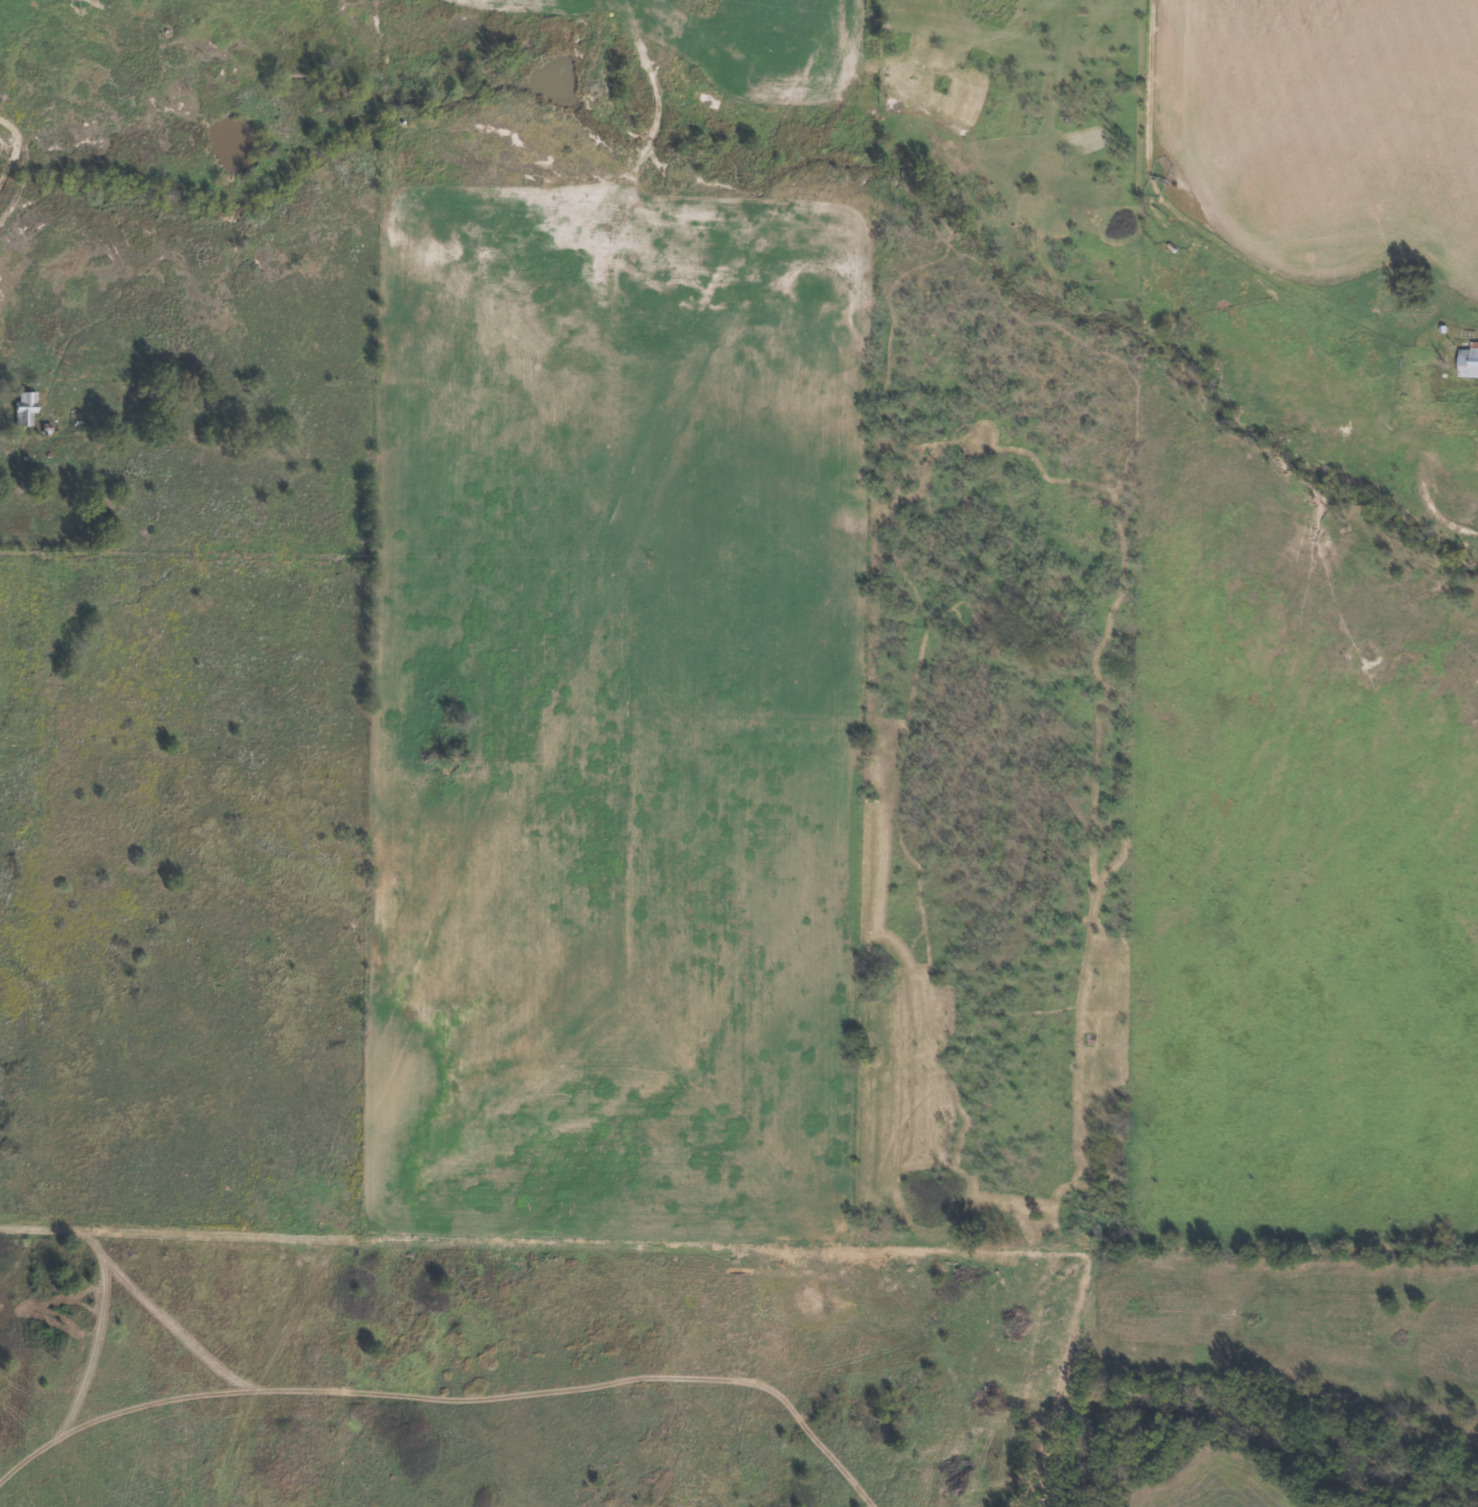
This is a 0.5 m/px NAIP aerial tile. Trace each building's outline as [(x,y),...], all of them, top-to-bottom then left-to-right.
[(1472,342),(1472,349),(1460,349),(1460,377),(1477,377),(1477,342),(1472,342)] [(35,392),(16,392),(16,427),(35,427),(35,392)]
